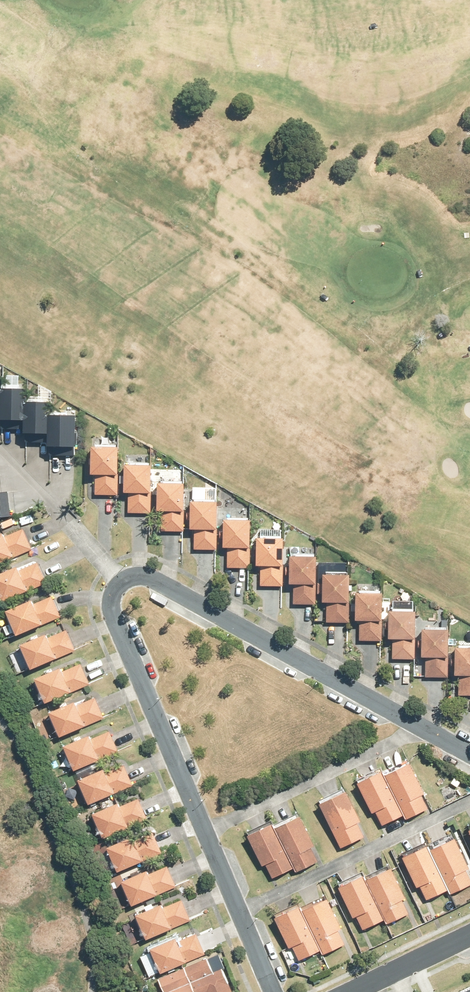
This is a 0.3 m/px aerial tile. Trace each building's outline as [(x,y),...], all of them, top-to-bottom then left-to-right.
[(23,417),(25,417),(25,398),(25,386),(1,385),(1,404),(0,404),(0,416),(23,417)] [(49,413),(49,399),(25,398),(25,417),(23,417),(22,429),(47,430),(48,430),(49,413)] [(48,430),(47,430),(46,443),(74,443),(76,443),(76,431),(74,431),(74,414),(74,413),(49,413),(48,430)] [(89,471),(95,472),(95,493),(117,494),(118,472),(117,472),(118,445),(90,444),(89,471)] [(123,462),(123,490),(128,490),(128,511),(151,512),(151,463),(123,462)] [(156,509),(161,509),(161,530),(183,530),(183,482),(157,481),(156,509)] [(10,514),(7,490),(0,490),(0,515),(10,514)] [(217,500),(190,499),(189,527),(194,527),(194,548),(216,549),(217,500)] [(251,518),(223,517),(223,545),(227,545),(227,567),(250,567),(251,518)] [(0,531),(0,560),(12,555),(12,557),(32,549),(23,527),(3,535),(1,530),(0,531)] [(261,564),(260,585),(283,585),(283,536),(256,536),(256,563),(261,564)] [(316,555),(289,554),(289,582),(293,582),(293,603),(316,603),(316,555)] [(0,571),(0,599),(0,600),(26,589),(27,591),(46,582),(37,561),(18,570),(16,564),(0,571)] [(326,600),(326,622),(349,622),(350,573),(322,572),(322,600),(326,600)] [(356,590),(355,618),(359,619),(359,639),(382,640),(382,591),(356,590)] [(30,599),(5,609),(15,634),(41,623),(41,624),(60,616),(51,595),(32,603),(30,599)] [(415,610),(389,609),(388,637),(393,637),(392,658),(415,658),(415,610)] [(422,628),(421,655),(426,655),(426,676),(448,676),(448,628),(422,628)] [(45,633),(19,643),(29,668),(54,658),(54,659),(74,649),(66,629),(47,637),(45,633)] [(459,694),(469,694),(469,646),(455,645),(454,674),(459,674),(459,694)] [(59,666),(34,677),(44,702),(70,691),(70,692),(90,684),(81,663),(62,671),(59,666)] [(73,701),(48,711),(58,736),(84,725),(103,717),(95,696),(75,705),(73,701)] [(88,734),(62,745),(73,769),(98,759),(98,760),(117,752),(108,731),(90,739),(88,734)] [(408,761),(383,774),(403,814),(406,818),(427,807),(420,793),(423,791),(408,761)] [(102,768),(77,779),(88,803),(112,793),(113,793),(132,785),(123,764),(104,772),(102,768)] [(403,814),(383,774),(382,770),(357,782),(372,812),(375,810),(382,824),(403,814)] [(364,836),(357,822),(360,821),(346,790),(319,803),(341,848),(364,836)] [(116,802),(91,813),(102,837),(127,827),(146,819),(137,799),(118,807),(116,802)] [(311,847),(314,846),(300,815),(275,827),(293,867),(295,871),(317,861),(311,847)] [(272,823),(247,835),(262,865),(265,863),(271,877),(293,867),(275,827),(272,823)] [(131,835),(106,846),(117,871),(161,852),(152,831),(133,839),(131,835)] [(465,870),(469,868),(455,837),(429,849),(447,890),(450,894),(469,885),(469,880),(465,870)] [(447,890),(429,849),(427,845),(403,856),(416,887),(420,885),(426,899),(447,890)] [(145,869),(120,881),(131,905),(155,894),(156,895),(175,886),(165,866),(147,874),(145,869)] [(366,878),(385,919),(387,923),(408,913),(402,899),(406,898),(391,867),(366,878)] [(364,874),(339,886),(353,917),(356,916),(363,929),(385,919),(366,878),(364,874)] [(302,909),(321,950),(323,954),(344,944),(338,930),(341,929),(327,898),(302,909)] [(135,914),(145,939),(190,920),(181,899),(163,907),(161,903),(135,914)] [(321,950),(302,909),(300,905),(275,917),(289,948),(292,946),(299,960),(321,950)] [(175,937),(149,948),(160,973),(184,962),(184,963),(204,954),(195,933),(177,941),(175,937)] [(184,967),(195,991),(232,991),(222,969),(213,972),(206,958),(184,967)] [(184,967),(158,979),(163,991),(195,991),(184,967)]
